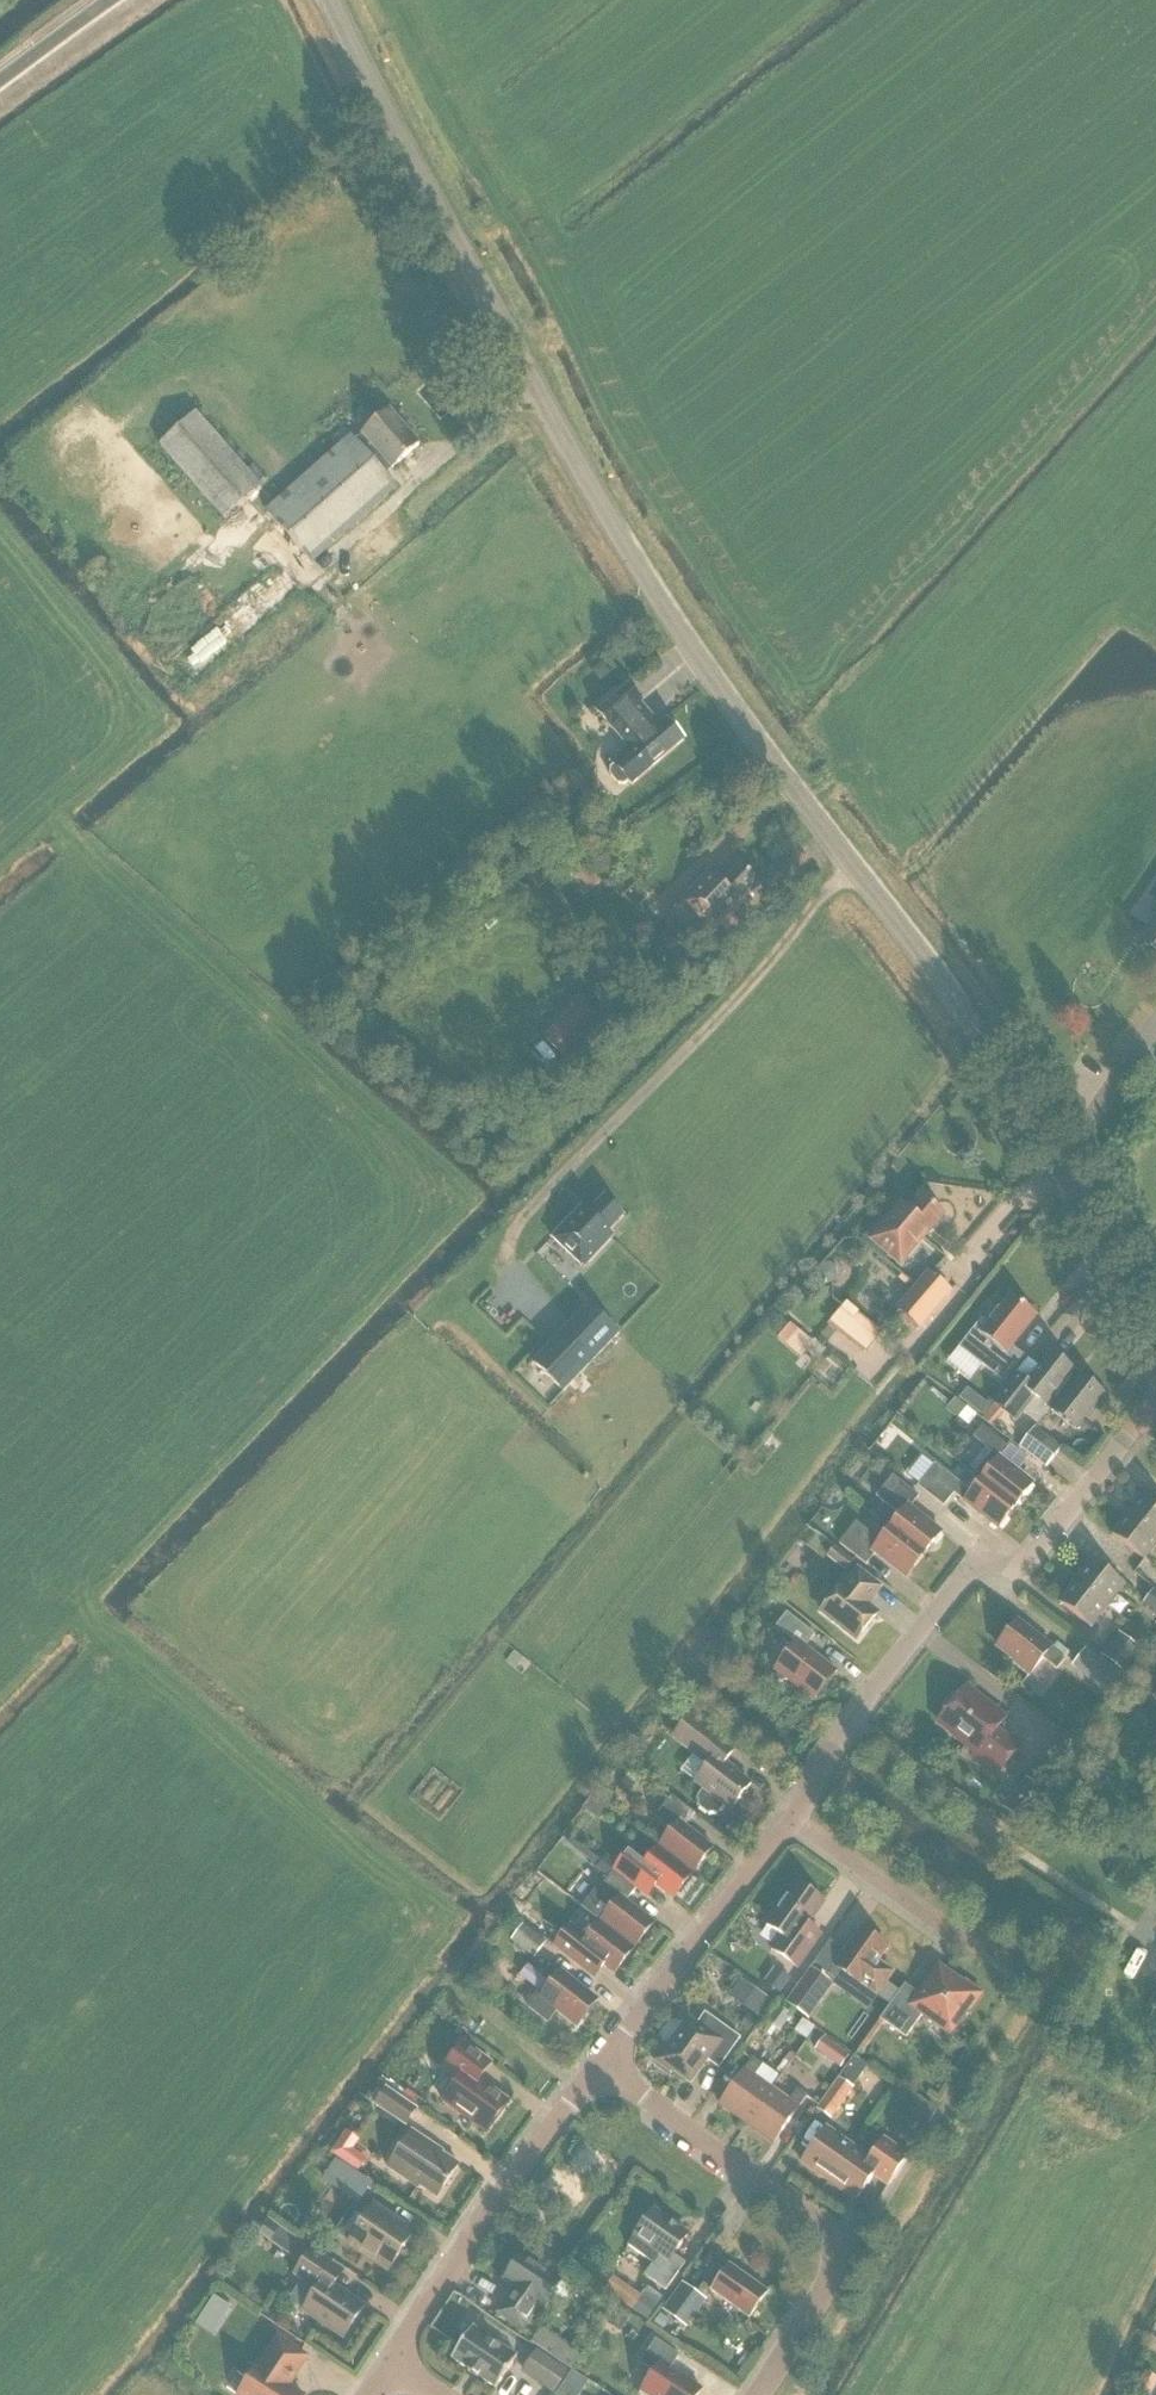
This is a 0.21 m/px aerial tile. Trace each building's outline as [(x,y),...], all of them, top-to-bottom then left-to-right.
[(262,481),(194,407),(155,443),(222,517),(262,481)] [(286,497),(267,513),(311,563),(397,487),(384,472),(391,466),(393,468),(420,444),(391,410),(363,434),(363,435),(356,441),(353,438),(286,497)] [(170,663),(186,681),(192,688),(299,592),(276,567),(170,663)] [(602,663),(592,672),(598,679),(605,678),(611,673),(602,663)] [(628,782),(631,785),(649,770),(683,740),(667,722),(660,728),(626,689),(599,713),(628,747),(611,762),(615,767),(612,770),(611,776),(619,785),(624,785),(628,782)] [(740,867),(721,886),(709,875),(680,905),(713,936),(761,887),(740,867)] [(1143,945),(1155,953),(1155,926),(1143,945)] [(580,1005),(545,1039),(563,1058),(598,1024),(580,1005)] [(946,1215),(923,1195),(910,1210),(901,1202),(868,1240),(901,1268),(946,1215)] [(552,1237),(583,1267),(613,1236),(608,1231),(623,1215),(604,1197),(589,1213),(582,1206),(552,1237)] [(921,1330),(953,1292),(928,1271),(896,1309),(921,1330)] [(1012,1345),(1035,1316),(1011,1296),(988,1324),(982,1319),(960,1347),(1004,1382),(1025,1356),(1012,1345)] [(564,1391),(619,1333),(589,1305),(534,1362),(564,1391)] [(864,1354),(878,1338),(841,1309),(828,1326),(864,1354)] [(791,1322),(777,1337),(800,1358),(814,1342),(791,1322)] [(1046,1406),(1074,1370),(1051,1353),(1028,1382),(1017,1374),(993,1404),(1015,1421),(1026,1408),(1040,1420),(1049,1409),(1046,1406)] [(1076,1430),(1104,1394),(1081,1376),(1053,1412),(1076,1430)] [(969,1386),(960,1398),(972,1407),(970,1409),(981,1418),(992,1405),(969,1386)] [(981,1480),(1015,1506),(1033,1484),(1000,1459),(1009,1447),(982,1426),(973,1438),(992,1452),(984,1462),(991,1467),(981,1480)] [(1047,1466),(1062,1447),(1036,1426),(1027,1438),(1021,1445),(1047,1466)] [(1015,1506),(981,1480),(971,1493),(935,1464),(918,1487),(944,1507),(954,1494),(998,1528),(1015,1506)] [(890,1528),(924,1555),(941,1533),(910,1508),(919,1496),(893,1476),(876,1497),(900,1515),(890,1528)] [(1155,1535),(1155,1500),(1145,1491),(1128,1513),(1155,1535)] [(1155,1544),(1155,1535),(1128,1513),(1111,1534),(1144,1560),(1155,1544)] [(924,1555),(890,1528),(880,1541),(856,1522),(839,1544),(866,1565),(876,1553),(906,1577),(924,1555)] [(845,1572),(853,1562),(834,1547),(826,1557),(845,1572)] [(1075,1580),(1108,1606),(1124,1585),(1092,1559),(1075,1580)] [(819,1613),(857,1643),(880,1613),(870,1605),(884,1588),(858,1567),(844,1585),(842,1584),(819,1613)] [(1091,1627),(1108,1606),(1075,1580),(1058,1602),(1091,1627)] [(1155,1590),(1144,1604),(1155,1614),(1155,1590)] [(786,1681),(814,1703),(837,1674),(804,1648),(815,1635),(787,1613),(776,1627),(796,1643),(787,1655),(775,1656),(778,1682),(786,1681)] [(1065,1660),(1051,1648),(1017,1621),(998,1646),(1015,1660),(1013,1664),(1029,1676),(1043,1658),(1057,1670),(1065,1660)] [(1123,1672),(1141,1649),(1119,1632),(1101,1655),(1123,1672)] [(1106,1694),(1122,1674),(1088,1647),(1072,1667),(1106,1694)] [(1004,1719),(965,1688),(956,1698),(952,1695),(942,1707),(947,1710),(938,1721),(976,1752),(972,1757),(996,1776),(1018,1748),(996,1730),(1004,1719)] [(731,1809),(750,1784),(725,1765),(737,1750),(721,1737),(693,1716),(676,1738),(710,1763),(696,1782),(710,1794),(704,1801),(705,1811),(708,1813),(718,1812),(724,1804),(731,1809)] [(660,1847),(692,1872),(693,1872),(713,1847),(685,1826),(695,1814),(672,1796),(655,1817),(672,1830),(658,1847),(660,1847)] [(692,1874),(692,1872),(660,1847),(658,1847),(646,1863),(630,1850),(613,1871),(636,1889),(645,1877),(673,1899),(692,1874)] [(626,1901),(636,1889),(613,1871),(584,1909),(601,1922),(633,1948),(635,1948),(654,1923),(626,1901)] [(798,1968),(821,1935),(806,1924),(823,1901),(797,1883),(766,1925),(781,1936),(771,1949),(798,1968)] [(512,1901),(506,1908),(515,1915),(521,1908),(512,1901)] [(634,1949),(633,1948),(601,1922),(600,1922),(587,1938),(571,1925),(554,1946),(594,1977),(603,1965),(614,1974),(634,1949)] [(534,1958),(546,1944),(523,1926),(511,1940),(534,1958)] [(877,1996),(893,1973),(878,1961),(888,1948),(861,1928),(834,1966),(825,1978),(811,1967),(785,2003),(809,2020),(834,1984),(841,1989),(850,1977),(861,1985),(877,1996)] [(560,1973),(548,1963),(541,1973),(553,1982),(541,1997),(537,1994),(527,2006),(547,2022),(557,2010),(575,2024),(594,1999),(560,1972),(560,1973)] [(964,1984),(939,1967),(919,1994),(905,1984),(880,2019),(906,2037),(922,2014),(950,2034),(968,2009),(971,2011),(983,1994),(966,1982),(964,1984)] [(781,1994),(791,1979),(775,1968),(764,1983),(781,1994)] [(758,1992),(746,2010),(761,2020),(773,2001),(758,1992)] [(793,2016),(777,2006),(766,2021),(782,2032),(793,2016)] [(740,2038),(705,2013),(697,2024),(688,2018),(668,2046),(665,2044),(654,2060),(670,2072),(672,2070),(690,2083),(707,2060),(719,2068),(740,2038)] [(827,2034),(815,2047),(838,2068),(850,2054),(827,2034)] [(458,2080),(443,2101),(486,2133),(509,2101),(479,2080),(491,2063),(463,2042),(444,2069),(458,2080)] [(856,2054),(841,2073),(854,2083),(869,2064),(856,2054)] [(747,2123),(771,2089),(754,2077),(762,2065),(752,2058),(719,2104),(747,2123)] [(853,2082),(843,2075),(840,2079),(838,2078),(817,2109),(832,2120),(854,2088),(850,2085),(853,2082)] [(405,2125),(416,2109),(386,2089),(375,2105),(405,2125)] [(771,2089),(747,2123),(774,2143),(807,2096),(797,2089),(788,2101),(771,2089)] [(904,2100),(901,2104),(908,2109),(911,2104),(904,2100)] [(828,2181),(853,2147),(826,2127),(801,2162),(828,2181)] [(331,2153),(358,2171),(367,2158),(354,2150),(360,2140),(347,2131),(331,2153)] [(437,2198),(459,2165),(431,2146),(432,2145),(412,2131),(388,2168),(418,2188),(419,2186),(437,2198)] [(869,2159),(853,2147),(828,2181),(855,2201),(874,2175),(887,2184),(907,2156),(883,2139),(869,2159)] [(337,2159),(323,2180),(341,2192),(355,2171),(337,2159)] [(358,2202),(336,2236),(349,2244),(388,2271),(414,2233),(374,2206),(371,2210),(358,2202)] [(653,2210),(634,2236),(627,2245),(653,2264),(645,2275),(666,2290),(685,2263),(674,2255),(688,2235),(653,2210)] [(268,2215),(257,2235),(294,2255),(305,2235),(268,2215)] [(304,2280),(289,2301),(304,2311),(344,2338),(364,2307),(336,2288),(345,2274),(335,2268),(310,2252),(295,2274),(304,2280)] [(543,2307),(562,2279),(523,2253),(504,2280),(515,2288),(498,2313),(522,2330),(540,2304),(543,2307)] [(749,2319),(768,2291),(730,2264),(711,2291),(749,2319)] [(577,2289),(562,2279),(552,2294),(567,2305),(577,2289)] [(680,2323),(700,2294),(683,2282),(662,2311),(680,2323)] [(643,2295),(633,2310),(650,2321),(660,2306),(643,2295)] [(214,2336),(232,2307),(214,2296),(196,2325),(214,2336)] [(496,2389),(517,2357),(473,2327),(452,2359),(469,2370),(468,2372),(478,2379),(479,2377),(496,2389)] [(582,2357),(542,2329),(532,2343),(572,2371),(582,2357)] [(307,2358),(279,2340),(260,2368),(258,2367),(239,2394),(301,2394),(288,2387),(307,2358)] [(702,2390),(671,2369),(679,2357),(655,2341),(638,2367),(649,2374),(650,2380),(640,2394),(699,2394),(702,2390)] [(554,2394),(570,2371),(537,2349),(522,2372),(554,2394)]
